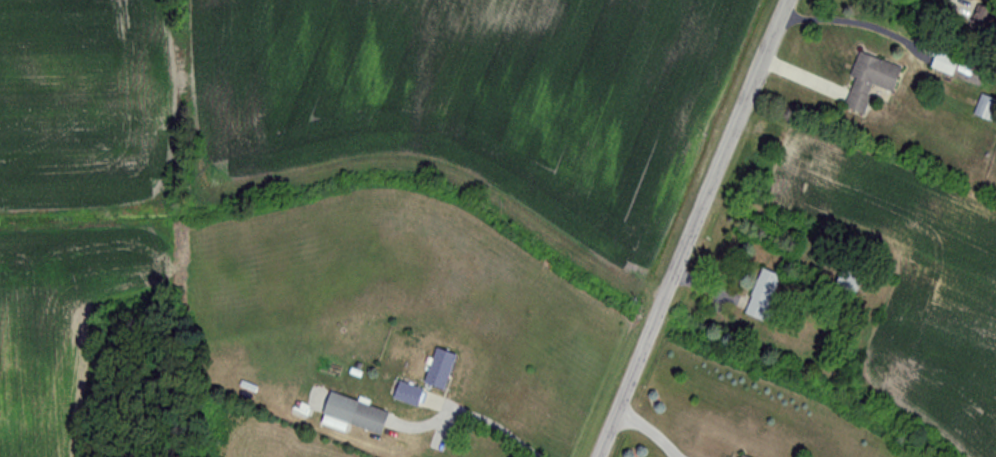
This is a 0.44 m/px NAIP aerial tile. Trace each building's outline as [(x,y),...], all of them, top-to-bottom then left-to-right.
[(992,13),(978,7),(969,29),(982,35),(992,13)] [(928,67),(950,76),(957,59),(935,50),(928,67)] [(891,92),(899,67),(859,53),(840,107),(863,115),(873,86),(891,92)] [(995,104),(995,101),(980,95),(972,115),(989,122),(995,104)] [(761,322),(778,276),(759,269),(742,315),(761,322)] [(454,356),(433,348),(422,383),(443,390),(454,356)] [(422,391),(397,381),(391,397),(415,406),(422,391)] [(381,434),(388,410),(327,392),(320,415),(381,434)]
